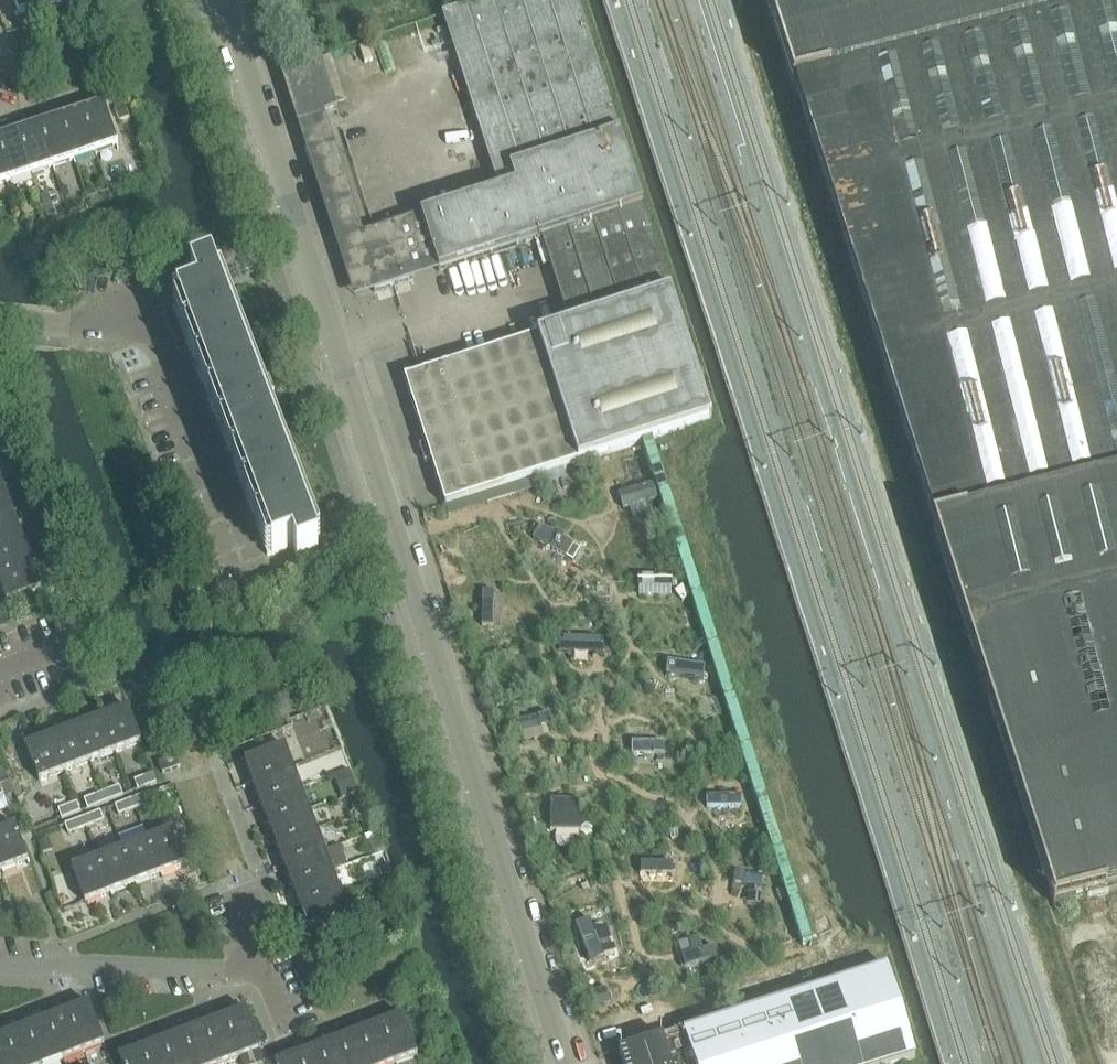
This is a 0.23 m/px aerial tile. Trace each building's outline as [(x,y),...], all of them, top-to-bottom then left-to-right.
[(19,16),(61,2),(60,0),(14,0),(19,16)] [(421,217),(439,273),(542,240),(570,327),(671,294),(643,207),(621,138),(577,0),(491,0),(442,16),(499,192),(421,217)] [(794,86),(796,86),(797,87),(798,91),(804,110),(883,361),(885,366),(933,519),(935,525),(936,526),(934,527),(967,633),(968,633),(1054,907),(1116,891),(1116,0),(766,0),(794,86)] [(320,55),(290,65),(308,120),(338,111),(320,55)] [(104,105),(82,112),(96,153),(118,146),(104,105)] [(82,112),(61,119),(75,160),(96,153),(82,112)] [(61,119),(39,126),(53,167),(75,160),(61,119)] [(39,126),(18,133),(32,175),(53,167),(39,126)] [(0,139),(0,150),(10,182),(32,175),(18,133),(0,139)] [(313,149),(306,151),(311,167),(318,164),(313,149)] [(10,182),(0,150),(0,185),(10,182)] [(37,189),(30,192),(32,199),(39,197),(37,189)] [(49,195),(41,198),(48,218),(56,216),(49,195)] [(41,203),(35,205),(38,214),(44,212),(41,203)] [(396,225),(357,238),(375,294),(414,281),(396,225)] [(177,304),(178,304),(173,306),(268,557),(272,555),(272,556),(293,548),(297,559),(318,552),(316,545),(320,543),(264,395),(274,391),(269,377),(259,380),(217,268),(191,278),(198,296),(177,304)] [(570,327),(405,380),(425,443),(559,400),(634,376),(691,358),(671,294),(570,327)] [(426,445),(420,447),(425,463),(431,461),(445,506),(505,487),(711,420),(691,358),(634,376),(559,400),(425,443),(426,445)] [(654,486),(619,496),(623,511),(658,501),(654,486)] [(0,491),(0,520),(14,515),(4,489),(0,491)] [(0,520),(0,549),(23,540),(14,515),(0,520)] [(541,528),(533,541),(573,564),(580,552),(541,528)] [(0,549),(0,578),(33,565),(23,540),(0,549)] [(33,565),(0,578),(0,586),(7,604),(42,591),(33,565)] [(639,579),(639,590),(671,590),(671,579),(639,579)] [(682,587),(675,593),(682,603),(687,599),(690,597),(685,591),(682,587)] [(493,628),(494,593),(483,593),(482,627),(493,628)] [(560,640),(560,653),(604,655),(604,641),(560,640)] [(707,665),(670,665),(669,679),(707,678),(707,665)] [(128,709),(102,718),(116,754),(141,744),(128,709)] [(518,724),(521,735),(552,727),(549,716),(518,724)] [(102,718),(77,728),(90,763),(116,754),(102,718)] [(77,728),(51,738),(65,773),(90,763),(77,728)] [(51,738),(26,747),(39,782),(65,773),(51,738)] [(664,756),(664,745),(632,745),(632,756),(664,756)] [(245,762),(253,783),(293,768),(285,747),(245,762)] [(176,757),(159,764),(163,774),(180,768),(176,757)] [(253,783),(261,804),(301,789),(293,768),(253,783)] [(349,771),(334,777),(342,798),(357,792),(349,771)] [(153,774),(134,782),(138,791),(157,784),(153,774)] [(119,787),(102,794),(105,803),(123,797),(119,787)] [(301,789),(261,804),(269,825),(309,810),(301,789)] [(150,793),(133,800),(136,809),(154,803),(150,793)] [(102,794),(84,801),(88,810),(105,803),(102,794)] [(740,809),(740,798),(707,798),(707,809),(740,809)] [(133,800),(115,807),(119,816),(136,809),(133,800)] [(551,802),(550,833),(581,833),(581,802),(551,802)] [(77,803),(58,811),(62,820),(80,813),(77,803)] [(362,803),(353,807),(356,816),(366,813),(362,803)] [(269,825),(276,846),(317,831),(309,810),(269,825)] [(100,812),(83,819),(86,828),(104,822),(100,812)] [(83,819),(65,826),(68,835),(86,828),(83,819)] [(0,832),(0,864),(3,871),(28,862),(15,827),(0,832)] [(174,830),(148,840),(162,875),(187,865),(174,830)] [(276,846),(284,867),(325,852),(317,831),(276,846)] [(678,832),(670,833),(671,840),(679,840),(678,832)] [(148,840),(123,850),(136,885),(162,875),(148,840)] [(123,850),(97,859),(110,894),(136,885),(123,850)] [(325,852),(284,867),(292,888),(333,873),(325,852)] [(97,859),(72,869),(85,904),(110,894),(97,859)] [(671,865),(639,865),(639,876),(671,876),(671,865)] [(387,867),(378,871),(381,879),(390,875),(387,867)] [(292,888),(300,909),(341,894),(333,873),(292,888)] [(764,881),(763,878),(735,875),(733,886),(762,889),(764,885),(764,881)] [(341,894),(300,909),(308,930),(349,915),(341,894)] [(590,921),(576,927),(592,968),(606,963),(604,958),(616,954),(606,928),(604,929),(596,930),(594,933),(590,921)] [(692,954),(680,958),(684,970),(717,960),(714,948),(703,951),(699,939),(689,942),(692,954)] [(619,1053),(623,1063),(901,1063),(916,1059),(886,967),(821,988),(789,998),(674,1035),(619,1053)] [(607,990),(591,995),(595,1007),(611,1001),(607,990)] [(89,1005),(68,1013),(83,1053),(104,1045),(89,1005)] [(246,1011),(225,1019),(240,1059),(261,1051),(246,1011)] [(68,1013),(47,1021),(62,1061),(83,1053),(68,1013)] [(381,1024),(396,1063),(399,1063),(418,1057),(402,1016),(381,1024)] [(203,1027),(218,1063),(227,1063),(240,1059),(225,1019),(203,1027)] [(26,1029),(39,1063),(55,1063),(62,1061),(47,1021),(26,1029)] [(360,1032),(372,1063),(396,1063),(381,1024),(360,1032)] [(182,1035),(193,1063),(218,1063),(203,1027),(182,1035)] [(4,1037),(15,1063),(39,1063),(26,1029),(4,1037)] [(339,1040),(348,1063),(372,1063),(360,1032),(339,1040)] [(161,1043),(169,1063),(193,1063),(182,1035),(161,1043)] [(0,1038),(0,1063),(15,1063),(4,1037),(0,1038)] [(318,1048),(324,1063),(348,1063),(339,1040),(318,1048)] [(140,1051),(145,1063),(169,1063),(161,1043),(140,1051)] [(297,1056),(300,1063),(324,1063),(318,1048),(297,1056)] [(119,1058),(121,1063),(145,1063),(140,1051),(119,1058)]
